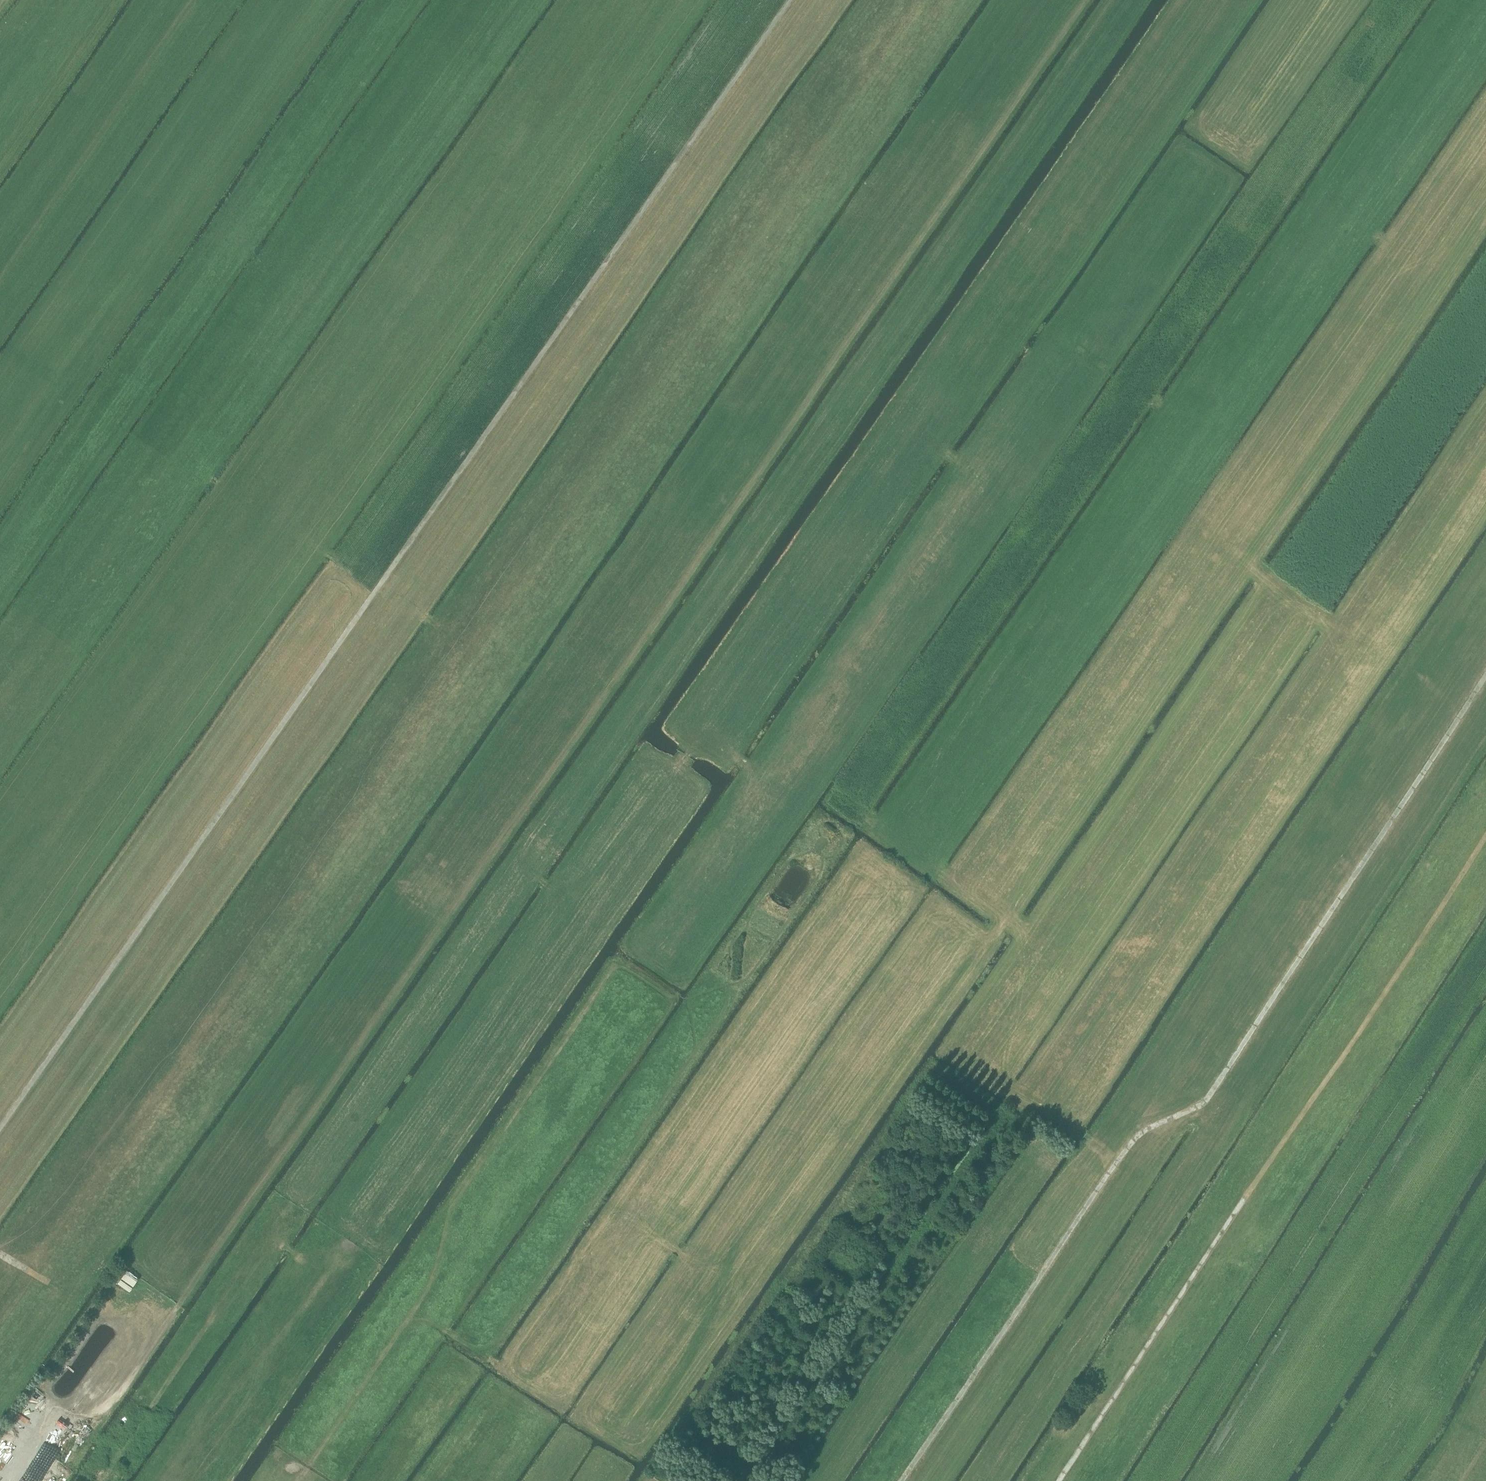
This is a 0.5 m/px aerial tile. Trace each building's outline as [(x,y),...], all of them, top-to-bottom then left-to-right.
[(139,1279),(122,1267),(112,1280),(130,1292),(139,1279)]
